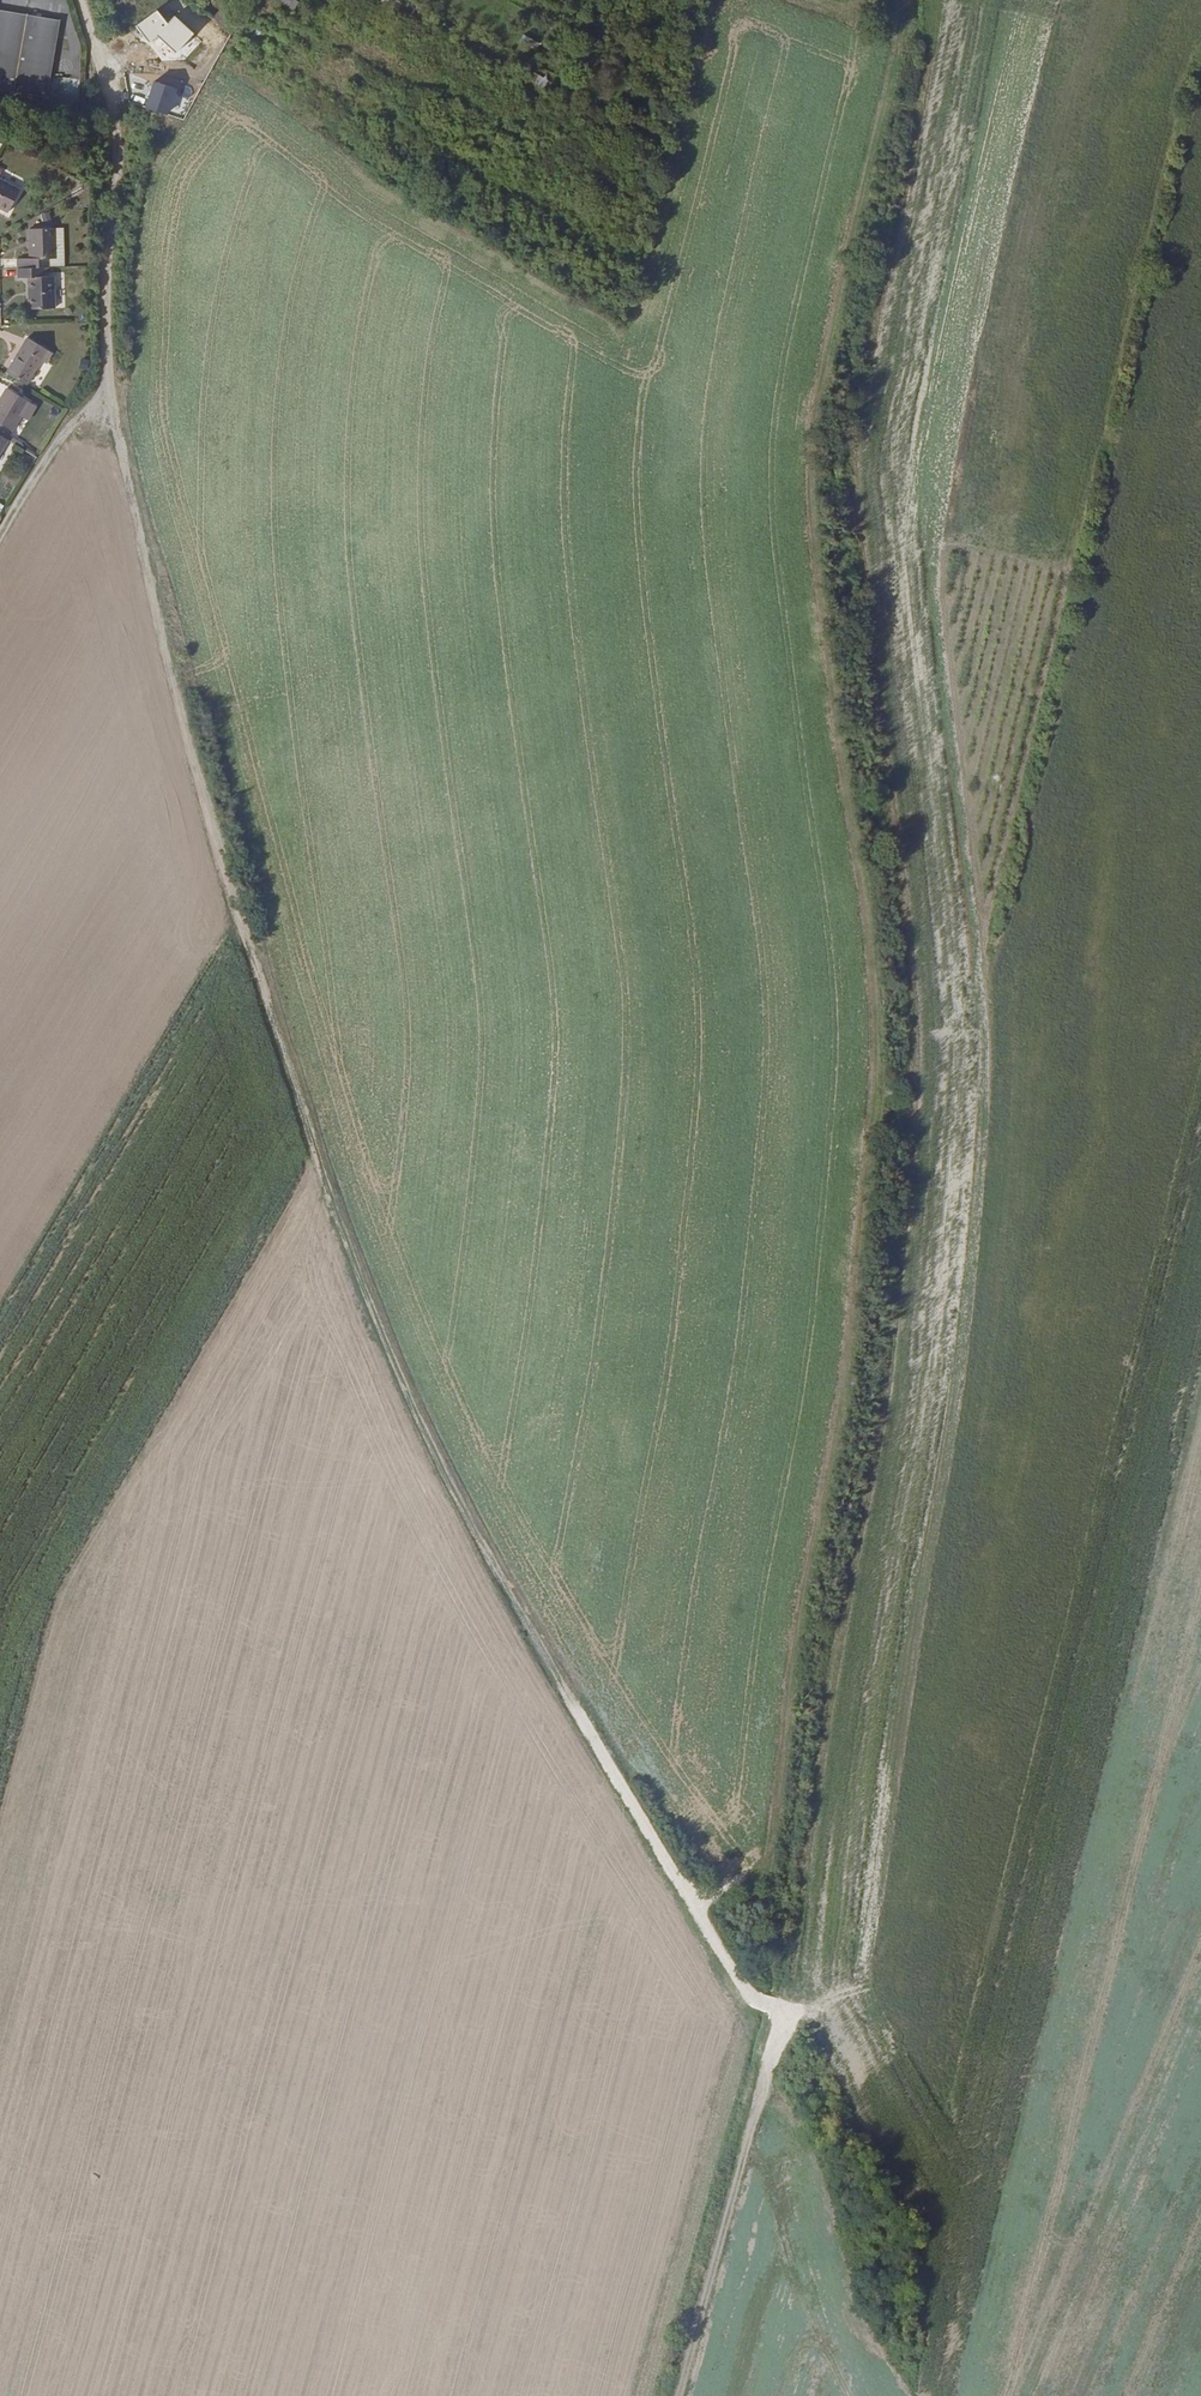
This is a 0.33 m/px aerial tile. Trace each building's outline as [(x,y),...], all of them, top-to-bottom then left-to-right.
[(295,0),(277,0),(294,10),(299,2),(295,0)] [(48,99),(60,22),(0,12),(0,91),(48,99)] [(519,41),(530,47),(534,40),(524,34),(519,41)] [(543,86),(547,79),(538,74),(533,81),(543,86)] [(168,113),(178,87),(155,78),(146,105),(168,113)] [(503,136),(494,131),(486,145),(495,150),(503,136)] [(0,183),(0,211),(10,216),(21,194),(0,183)] [(600,193),(594,204),(610,213),(616,201),(600,193)] [(17,281),(27,281),(28,314),(55,312),(54,278),(45,279),(44,271),(50,271),(50,262),(56,262),(54,231),(29,232),(30,262),(27,262),(27,272),(17,272),(17,281)] [(63,231),(54,231),(56,262),(50,262),(50,271),(65,271),(63,231)] [(57,307),(65,307),(64,289),(56,289),(57,307)] [(28,340),(5,377),(26,389),(43,363),(47,366),(53,356),(28,340)] [(29,406),(6,392),(0,402),(0,458),(8,444),(7,444),(29,406)]
